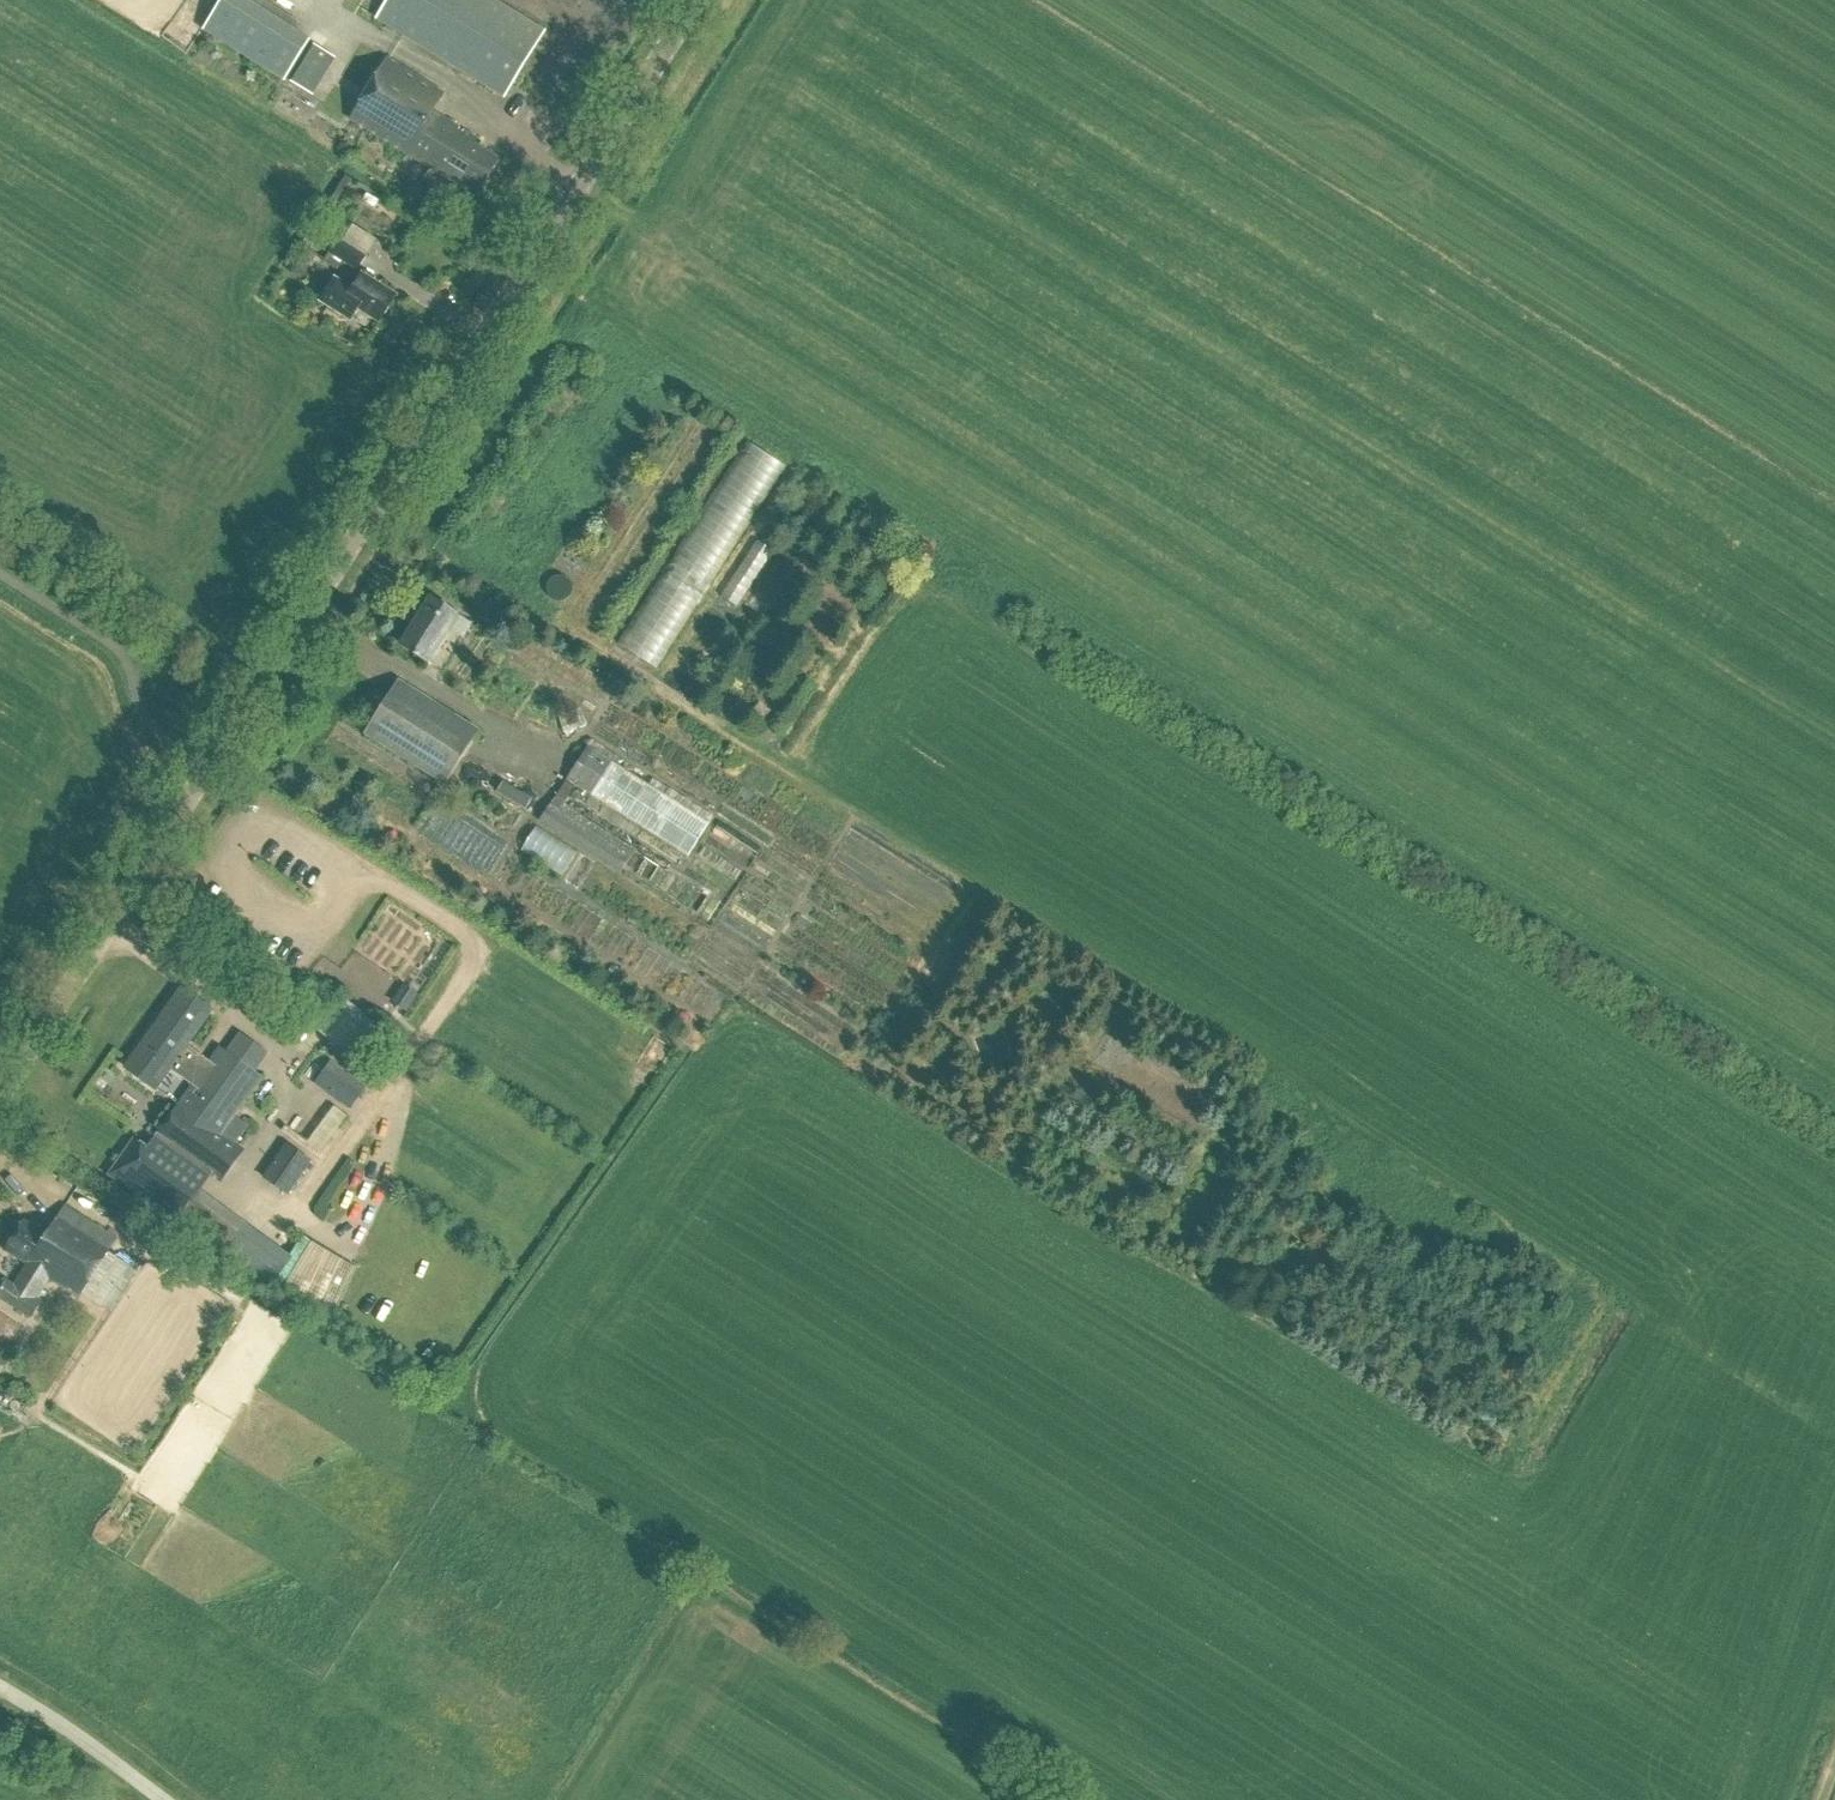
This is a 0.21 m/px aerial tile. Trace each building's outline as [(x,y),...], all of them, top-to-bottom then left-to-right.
[(202,27),(283,79),(309,39),(248,0),(219,0),(202,27)] [(548,30),(499,0),(389,0),(377,19),(507,98),(548,30)] [(336,58),(315,45),(291,82),(312,95),(336,58)] [(478,196),(501,159),(478,144),(480,139),(435,111),(445,94),(389,58),(352,118),(478,196)] [(329,219),(324,229),(335,235),(340,226),(329,219)] [(359,269),(370,252),(341,235),(325,261),(339,270),(345,260),(359,269)] [(398,295),(363,272),(354,287),(337,276),(321,300),(351,320),(361,309),(380,322),(398,295)] [(632,641),(670,665),(801,461),(763,437),(632,641)] [(566,600),(573,592),(573,582),(565,574),(554,575),(547,583),(547,594),(556,601),(566,600)] [(464,636),(472,624),(432,599),(404,644),(430,660),(450,628),(464,636)] [(447,785),(482,730),(401,679),(366,735),(447,785)] [(711,822),(590,745),(541,822),(622,873),(637,849),(565,804),(578,784),(690,855),(711,822)] [(520,778),(513,788),(538,805),(553,784),(541,776),(533,787),(520,778)] [(450,810),(435,833),(482,862),(496,839),(450,810)] [(414,978),(422,966),(408,957),(400,969),(414,978)] [(402,986),(390,1003),(405,1013),(417,996),(402,986)] [(212,1010),(183,989),(181,988),(125,1066),(155,1089),(169,1069),(193,1086),(181,1102),(180,1102),(157,1133),(158,1133),(148,1147),(123,1180),(177,1219),(199,1188),(209,1174),(218,1181),(241,1150),(233,1144),(246,1125),(232,1115),(259,1077),(252,1072),(266,1052),(239,1033),(225,1053),(220,1049),(211,1061),(188,1044),(212,1010)] [(350,1105),(363,1086),(330,1062),(316,1081),(350,1105)] [(292,1129),(303,1138),(332,1100),(320,1092),(292,1129)] [(334,1106),(308,1142),(321,1151),(347,1115),(334,1106)] [(148,1147),(147,1146),(135,1137),(110,1171),(123,1180),(148,1147)] [(290,1194),(313,1161),(287,1144),(265,1177),(290,1194)] [(242,1220),(199,1188),(177,1219),(220,1250),(242,1220)] [(67,1206),(49,1234),(25,1219),(5,1249),(29,1265),(16,1284),(8,1279),(0,1291),(0,1296),(32,1317),(43,1300),(40,1298),(52,1279),(80,1297),(84,1292),(104,1305),(131,1264),(110,1251),(118,1239),(67,1206)] [(18,1423),(31,1402),(1,1383),(0,1385),(0,1412),(18,1423)]
